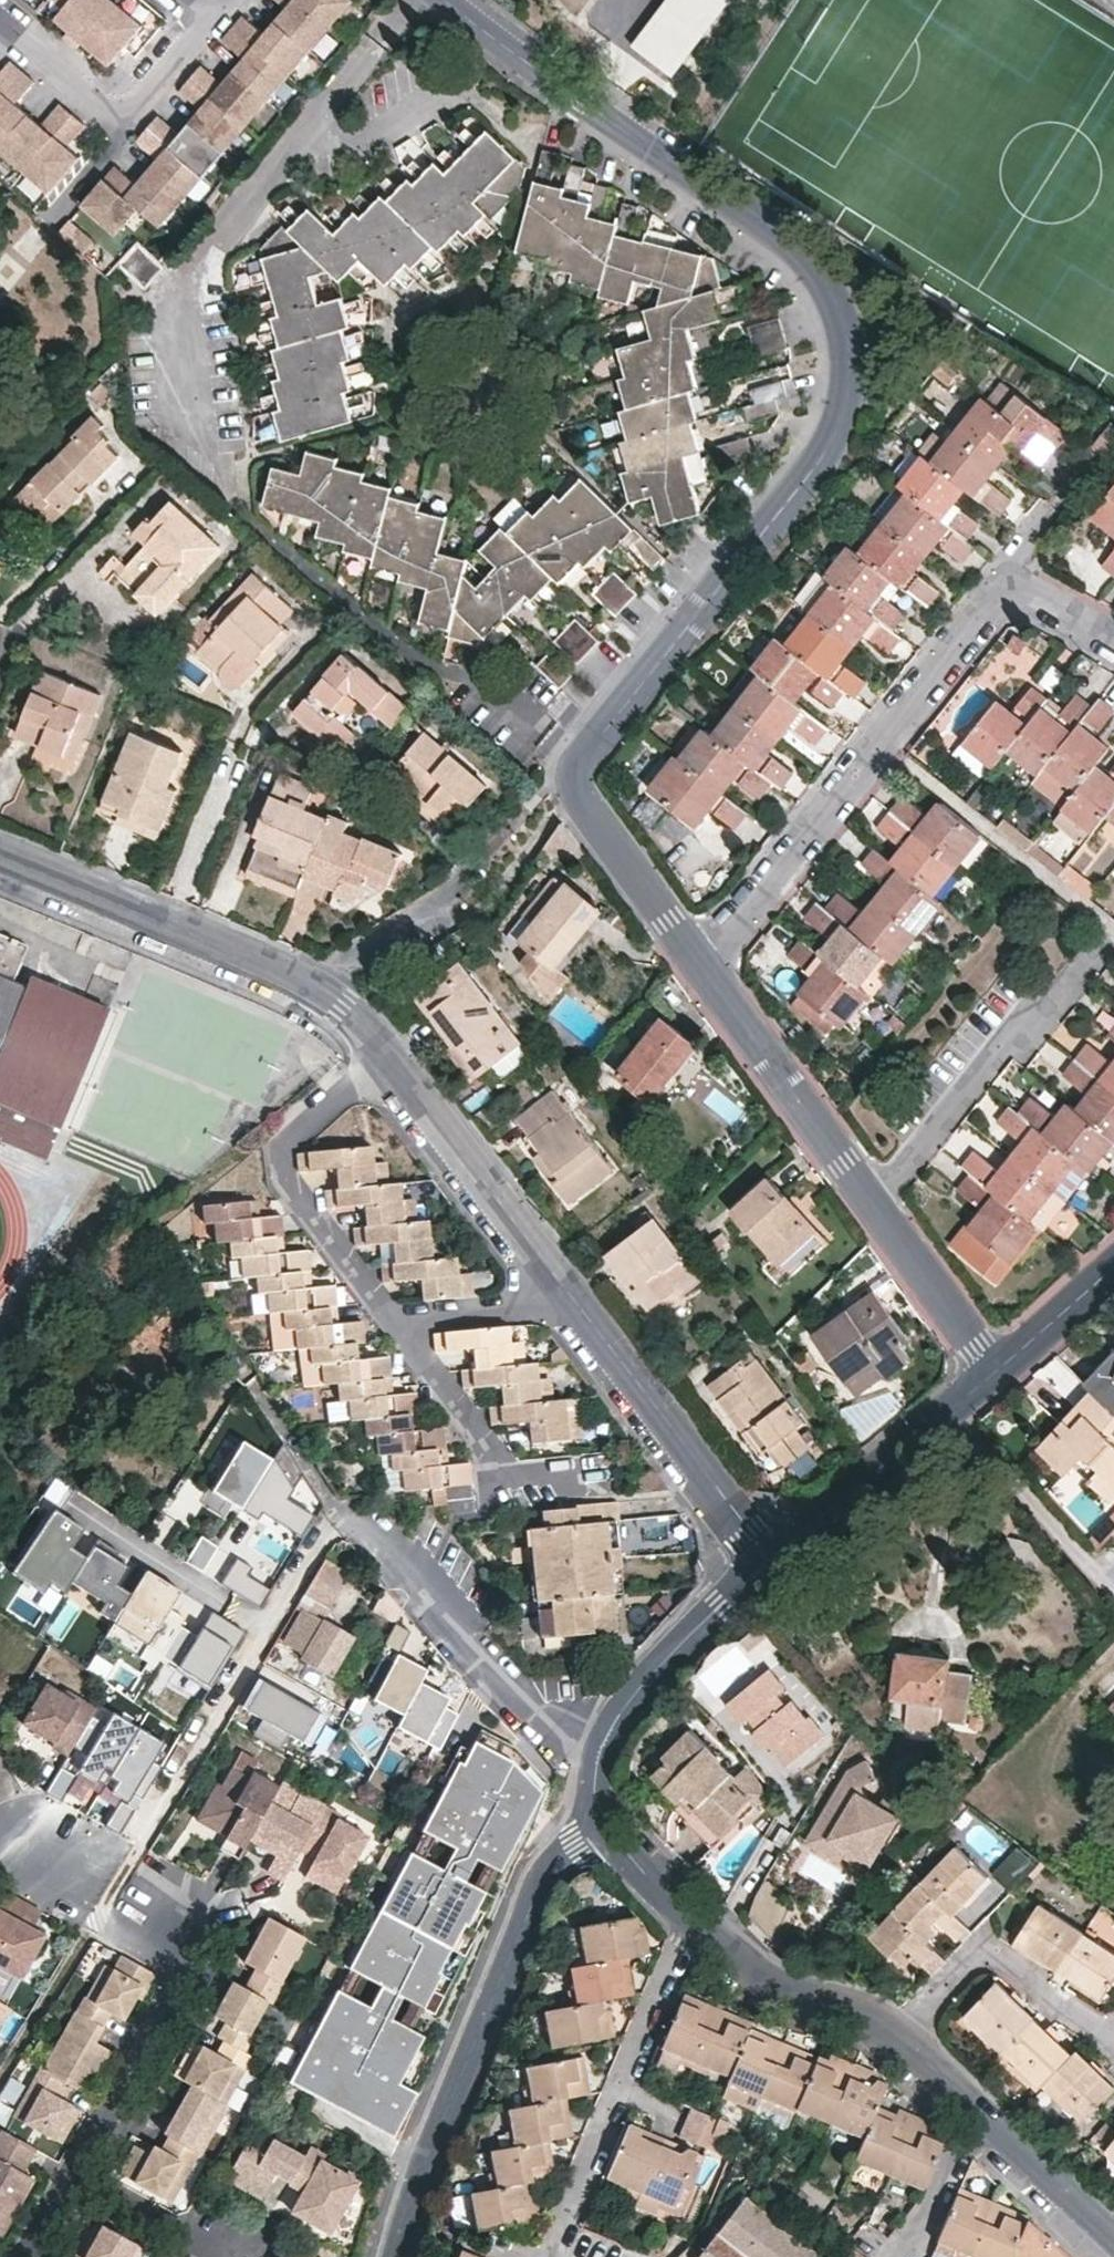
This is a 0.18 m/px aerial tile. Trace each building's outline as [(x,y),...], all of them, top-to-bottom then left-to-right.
[(122,0),(78,0),(71,8),(62,19),(88,41),(123,1),(122,0)] [(310,0),(284,0),(292,6),(282,19),(317,49),(339,24),(310,0)] [(339,24),(359,0),(310,0),(339,24)] [(151,24),(123,1),(88,41),(116,65),(151,24)] [(317,49),(282,19),(271,32),(250,14),(248,15),(239,27),(295,75),(317,49)] [(295,75),(239,27),(229,38),(228,40),(248,57),(238,68),(274,99),(295,75)] [(18,59),(0,79),(0,103),(29,68),(19,59),(18,59)] [(228,80),(208,63),(207,64),(196,76),(253,124),(274,99),(238,68),(228,80)] [(24,101),(42,79),(40,78),(29,68),(0,103),(0,142),(6,147),(36,111),(24,101)] [(253,124),(196,76),(187,88),(186,89),(206,106),(195,119),(231,150),(253,124)] [(67,101),(66,100),(49,122),(36,111),(6,147),(32,169),(80,112),(67,101)] [(74,143),(92,122),(91,121),(80,112),(32,169),(56,190),(87,154),(74,143)] [(231,150),(195,119),(185,132),(164,114),(163,116),(154,127),(210,174),(231,150)] [(210,174),(154,127),(144,139),(142,141),(163,158),(152,169),(189,199),(210,174)] [(494,183),(516,162),(490,135),(479,145),(467,133),(460,142),(471,153),(467,156),(494,183)] [(561,156),(545,153),(521,253),(551,262),(568,191),(555,187),(561,156)] [(472,204),(494,183),(467,156),(458,166),(445,155),(438,163),(449,175),(446,179),(462,194),(472,204)] [(525,171),(516,162),(494,183),(517,205),(518,204),(524,196),(528,176),(525,171)] [(189,199),(152,169),(142,182),(122,165),(121,166),(111,178),(145,207),(167,225),(189,199)] [(462,194),(446,179),(434,168),(426,176),(414,166),(409,169),(405,174),(417,185),(413,189),(436,212),(440,216),(462,194)] [(568,191),(551,262),(549,270),(577,278),(597,205),(582,201),(589,173),(585,172),(581,171),(578,170),(574,169),(568,191)] [(26,170),(15,184),(34,198),(45,184),(26,170)] [(145,207),(111,178),(91,200),(88,203),(123,233),(145,207)] [(436,212),(413,189),(409,185),(399,194),(386,182),(378,191),(389,201),(386,205),(408,228),(413,233),(436,212)] [(517,205),(494,183),(472,204),(490,223),(494,227),(494,226),(517,205)] [(576,284),(605,292),(621,228),(608,224),(614,192),(601,189),(597,205),(577,278),(576,284)] [(490,223),(472,204),(462,194),(440,216),(464,240),(469,244),(478,235),(487,244),(496,236),(486,226),(490,223)] [(408,228),(386,205),(381,200),(373,209),(361,198),(352,206),(362,218),(360,221),(381,244),(386,249),(408,228)] [(633,306),(639,283),(650,246),(634,241),(642,209),(627,206),(621,228),(605,292),(604,299),(633,306)] [(333,238),(332,238),(306,213),(297,221),(285,210),(275,218),(284,225),(279,230),(297,247),(311,260),(333,238)] [(464,240),(440,216),(436,212),(413,233),(437,258),(442,261),(451,253),(460,261),(468,255),(470,253),(460,243),(464,240)] [(381,244),(360,221),(354,216),(344,226),(332,214),(324,223),(336,235),(332,238),(333,238),(360,266),(381,244)] [(100,240),(75,218),(64,231),(88,253),(100,240)] [(435,260),(437,258),(413,233),(408,228),(386,249),(410,273),(414,277),(425,268),(435,277),(437,275),(443,268),(435,260)] [(297,247),(279,230),(259,251),(261,259),(297,252),(297,247)] [(356,271),(360,267),(360,266),(333,238),(311,260),(327,276),(339,288),(348,280),(360,291),(368,284),(356,271)] [(639,283),(667,290),(678,251),(651,243),(650,246),(639,283)] [(410,273),(386,249),(381,244),(360,266),(360,267),(386,293),(396,285),(407,294),(416,286),(408,276),(410,273)] [(165,268),(144,249),(129,263),(151,283),(165,268)] [(667,290),(661,309),(697,301),(709,260),(678,251),(667,290)] [(268,289),(305,280),(297,252),(261,259),(263,273),(247,276),(249,287),(267,284),(268,289)] [(697,301),(724,292),(716,261),(709,260),(697,301)] [(307,311),(310,309),(305,280),(268,289),(268,290),(270,302),(252,306),(254,317),(273,313),(274,318),(307,311)] [(649,314),(656,341),(695,331),(726,323),(725,321),(722,308),(752,300),(749,285),(724,292),(697,301),(661,309),(649,314)] [(317,342),(346,335),(351,334),(350,332),(348,320),(362,317),(362,313),(362,311),(361,307),(360,305),(343,308),(342,302),(310,309),(317,342)] [(278,351),(317,342),(310,309),(307,311),(274,318),(271,319),(273,333),(257,336),(258,347),(277,344),(278,351)] [(753,346),(785,337),(781,320),(749,329),(753,346)] [(625,350),(631,380),(694,363),(702,360),(702,359),(695,331),(656,341),(625,350)] [(347,339),(346,335),(317,342),(323,370),(346,365),(352,363),(349,350),(365,347),(362,336),(347,339)] [(790,352),(785,337),(753,346),(757,361),(790,352)] [(323,370),(317,342),(278,351),(274,352),(276,363),(259,366),(261,377),(277,375),(278,381),(310,372),(323,370)] [(957,366),(947,358),(935,373),(945,381),(957,366)] [(624,382),(632,412),(695,393),(702,391),(694,363),(631,380),(624,381),(624,382)] [(348,370),(346,365),(323,370),(310,372),(318,404),(351,397),(355,395),(352,382),(367,378),(364,366),(348,370)] [(318,404),(310,372),(278,381),(275,382),(277,393),(261,397),(263,409),(279,406),(281,411),(313,404),(316,404),(318,404)] [(757,406),(778,400),(788,397),(784,381),(752,390),(757,406)] [(623,414),(629,441),(693,423),(701,421),(695,393),(632,412),(623,414)] [(979,398),(954,429),(995,463),(1001,455),(1008,446),(1034,467),(1062,435),(1011,394),(996,412),(979,398)] [(352,401),(351,397),(318,404),(316,404),(320,433),(356,425),(353,412),(369,409),(369,406),(368,403),(367,400),(365,398),(352,401)] [(782,418),(778,400),(757,406),(745,409),(749,426),(782,418)] [(313,404),(281,411),(277,412),(277,413),(279,424),(263,428),(263,430),(263,434),(264,436),(265,439),(281,436),(282,438),(282,439),(283,440),(284,440),(285,441),(286,441),(320,433),(316,404),(313,404)] [(1109,417),(1089,442),(1104,454),(1113,442),(1113,421),(1109,417)] [(629,472),(689,457),(700,454),(699,453),(693,423),(629,441),(621,444),(629,472)] [(56,503),(66,513),(111,470),(103,463),(117,450),(90,426),(78,439),(81,441),(59,465),(55,465),(39,482),(37,482),(18,501),(39,522),(48,513),(56,503)] [(995,463),(954,429),(946,439),(932,427),(916,446),(930,458),(929,459),(961,486),(996,514),(1007,500),(982,479),(989,471),(995,463)] [(752,456),(748,439),(716,448),(721,465),(750,457),(752,456)] [(314,478),(307,476),(297,515),(305,517),(325,522),(340,467),(342,460),(313,452),(309,468),(316,470),(314,478)] [(896,482),(905,490),(963,538),(974,524),(948,502),(954,495),(961,486),(929,459),(920,452),(920,453),(896,482)] [(655,498),(695,487),(695,486),(689,457),(629,472),(621,475),(620,475),(629,504),(655,498)] [(340,467),(325,522),(324,527),(332,529),(329,537),(350,542),(367,480),(369,475),(340,467)] [(297,515),(307,476),(298,473),(290,471),(277,468),(267,505),(289,512),(297,515)] [(309,468),(307,476),(314,478),(316,470),(309,468)] [(1089,509),(1102,520),(1113,530),(1113,478),(1089,509)] [(378,557),(395,494),(397,489),(367,480),(350,542),(362,547),(361,552),(378,557)] [(615,541),(620,546),(635,530),(583,480),(562,501),(607,547),(615,541)] [(963,538),(905,490),(896,482),(871,512),(880,520),(923,554),(927,548),(934,539),(960,560),(971,545),(963,538)] [(703,513),(695,487),(655,498),(662,525),(703,513)] [(849,496),(843,491),(839,488),(833,495),(843,503),(849,496)] [(407,573),(423,509),(425,503),(395,494),(378,557),(388,561),(386,567),(407,573)] [(593,561),(607,547),(562,501),(557,496),(536,517),(581,562),(588,557),(593,561)] [(166,612),(227,546),(176,501),(158,522),(166,529),(132,566),(125,574),(166,612)] [(57,522),(66,513),(56,503),(48,513),(57,522)] [(434,589),(444,554),(453,519),(423,509),(407,573),(415,577),(413,583),(434,589)] [(244,524),(230,512),(227,512),(225,515),(241,528),(244,524)] [(297,515),(289,512),(286,525),(294,527),(297,515)] [(581,562),(536,517),(531,513),(509,533),(555,578),(562,573),(566,577),(581,562)] [(241,528),(225,515),(221,519),(237,533),(241,528)] [(305,517),(297,515),(294,527),(302,529),(305,517)] [(880,520),(855,550),(888,576),(924,604),(935,590),(909,569),(916,561),(923,554),(880,520)] [(332,529),(324,527),(322,534),(329,537),(332,529)] [(555,578),(509,533),(503,528),(483,548),(484,550),(504,568),(530,595),(536,589),(540,593),(555,578)] [(666,561),(643,537),(632,549),(651,567),(655,572),(666,561)] [(613,552),(620,546),(615,541),(607,547),(613,552)] [(362,547),(350,542),(349,549),(361,552),(362,547)] [(846,543),(822,573),(892,628),(902,615),(875,593),(881,585),(888,576),(855,550),(846,543)] [(1104,564),(1113,571),(1113,552),(1104,564)] [(454,630),(469,577),(473,563),(444,554),(434,589),(428,613),(438,616),(436,625),(454,630)] [(377,564),(386,567),(388,561),(378,557),(377,564)] [(587,568),(593,561),(588,557),(581,562),(587,568)] [(530,595),(504,568),(482,589),(510,616),(530,595)] [(614,572),(603,584),(628,607),(639,596),(630,587),(614,572)] [(405,581),(413,583),(415,577),(407,573),(405,581)] [(561,582),(566,577),(562,573),(555,578),(560,583),(561,582)] [(798,602),(807,610),(840,638),(847,629),(853,622),(878,642),(892,628),(822,573),(798,602)] [(231,666),(228,673),(234,684),(239,687),(244,687),(249,686),(253,683),(272,661),(267,655),(277,644),(283,649),(300,629),(286,615),(294,606),(260,576),(217,624),(225,633),(210,649),(231,666)] [(483,644),(510,616),(482,589),(469,577),(454,630),(463,632),(462,639),(483,644)] [(628,607),(603,584),(592,595),(611,614),(617,619),(628,607)] [(534,599),(540,593),(536,589),(530,595),(534,599)] [(807,610),(781,640),(842,690),(849,696),(862,682),(839,663),(838,661),(838,659),(838,657),(840,655),(843,652),(848,645),(840,638),(807,610)] [(426,622),(436,625),(438,616),(428,613),(426,622)] [(577,619),(566,629),(590,654),(602,641),(592,633),(577,619)] [(198,646),(228,673),(231,666),(210,649),(225,633),(217,624),(198,646)] [(590,654),(566,629),(555,641),(575,660),(580,665),(590,654)] [(453,636),(462,639),(463,632),(454,630),(453,636)] [(748,663),(757,672),(790,698),(796,691),(803,682),(830,703),(842,690),(781,640),(773,634),(748,663)] [(267,655),(272,661),(283,649),(277,644),(267,655)] [(573,678),(565,670),(550,655),(549,656),(538,665),(538,666),(563,690),(573,678)] [(398,731),(415,712),(352,658),(301,716),(327,739),(329,737),(346,752),(350,750),(356,755),(366,745),(343,723),(363,700),(398,731)] [(757,672),(733,700),(776,735),(782,728),(788,720),(813,740),(825,726),(790,698),(757,672)] [(77,737),(90,743),(109,696),(50,673),(25,738),(44,746),(69,756),(77,737)] [(1004,754),(1040,711),(1047,703),(1034,692),(1011,717),(1005,712),(996,705),(961,746),(989,769),(991,771),(1004,754)] [(709,730),(769,779),(778,785),(789,771),(764,750),(769,744),(776,735),(733,700),(709,730)] [(1043,771),(1094,710),(1079,700),(1057,725),(1049,719),(1040,711),(1004,754),(1036,780),(1043,771)] [(1094,710),(1043,771),(1073,795),(1095,768),(1108,752),(1100,745),(1094,739),(1113,715),(1100,703),(1094,710)] [(675,753),(718,788),(724,781),(731,772),(757,793),(769,779),(709,730),(699,722),(675,753)] [(447,816),(443,822),(455,832),(492,790),(431,736),(399,773),(417,789),(447,816)] [(82,761),(90,743),(77,737),(69,756),(82,761)] [(152,821),(172,829),(184,803),(175,799),(189,761),(140,740),(112,804),(134,813),(132,819),(149,827),(152,821)] [(939,752),(929,745),(920,756),(930,764),(939,752)] [(989,769),(961,746),(950,759),(978,782),(989,769)] [(744,809),(718,788),(675,753),(650,782),(693,818),(699,811),(706,803),(732,824),(744,809)] [(1095,768),(1073,795),(1060,811),(1090,834),(1104,819),(1113,807),(1113,780),(1112,783),(1104,776),(1095,768)] [(338,822),(315,812),(323,791),(289,777),(266,835),(266,836),(274,839),(261,872),(309,892),(315,878),(338,822)] [(413,795),(443,822),(447,816),(417,789),(413,795)] [(887,810),(956,865),(980,836),(938,803),(932,810),(925,819),(897,797),(887,810)] [(109,812),(128,822),(132,819),(134,813),(112,804),(109,812)] [(1016,804),(1008,814),(1028,831),(1036,820),(1016,804)] [(1104,819),(1113,827),(1113,807),(1104,819)] [(932,896),(956,865),(887,810),(875,823),(903,846),(895,855),(889,863),(932,896)] [(360,828),(340,818),(338,822),(315,878),(346,893),(345,897),(367,907),(379,881),(400,891),(413,859),(375,843),(372,847),(356,839),(360,828)] [(165,844),(172,829),(152,821),(149,827),(132,819),(128,822),(126,828),(165,844)] [(1033,842),(1003,819),(997,827),(1026,850),(1033,842)] [(1056,875),(1067,863),(1036,838),(1033,842),(1026,850),(1056,875)] [(940,903),(932,896),(889,863),(869,847),(857,861),(886,885),(880,892),(873,900),(917,933),(940,904),(940,903)] [(1096,886),(1067,863),(1056,875),(1086,898),(1096,886)] [(257,879),(306,899),(309,892),(261,872),(257,879)] [(370,910),(400,891),(379,881),(367,907),(370,910)] [(592,911),(564,891),(522,947),(532,954),(524,964),(552,1001),(570,977),(559,968),(598,915),(592,911)] [(892,964),(917,933),(873,900),(867,907),(861,915),(833,892),(821,907),(882,956),(892,964)] [(367,907),(345,897),(338,915),(352,922),(370,910),(367,907)] [(859,987),(882,956),(821,907),(814,901),(802,916),(829,937),(821,947),(815,953),(859,987)] [(17,993),(21,983),(11,978),(25,940),(0,930),(0,1135),(49,1155),(109,1014),(29,981),(23,996),(17,993)] [(867,994),(859,987),(815,953),(796,938),(786,953),(812,974),(806,982),(799,991),(843,1025),(867,994)] [(520,1045),(458,961),(413,994),(477,1079),(520,1045)] [(647,1103),(690,1047),(663,1026),(656,1021),(612,1076),(647,1103)] [(1112,1063),(1086,1043),(1075,1057),(1113,1088),(1113,1060),(1112,1063)] [(1075,1057),(1064,1071),(1089,1091),(1083,1098),(1075,1107),(1112,1135),(1113,1137),(1113,1088),(1075,1057)] [(728,1125),(743,1111),(719,1084),(704,1097),(728,1125)] [(557,1173),(549,1179),(568,1204),(611,1169),(552,1091),(516,1119),(540,1151),(557,1173)] [(1087,1166),(1112,1135),(1075,1107),(1069,1102),(1061,1110),(1055,1117),(1028,1096),(1017,1111),(1079,1160),(1087,1166)] [(1055,1189),(1079,1160),(1017,1111),(1008,1104),(997,1117),(1024,1139),(1018,1146),(1012,1154),(1055,1189)] [(370,1144),(299,1153),(301,1170),(336,1166),(337,1178),(338,1189),(374,1185),(372,1161),(370,1144)] [(532,1157),(549,1179),(557,1173),(540,1151),(532,1157)] [(1031,1219),(1055,1189),(1012,1154),(1004,1163),(996,1171),(971,1151),(961,1165),(968,1171),(1031,1219)] [(381,1160),(372,1161),(374,1185),(384,1184),(381,1160)] [(1031,1219),(968,1171),(956,1186),(984,1208),(975,1219),(957,1241),(1002,1276),(1039,1227),(1031,1219)] [(401,1198),(400,1183),(384,1184),(374,1185),(338,1189),(326,1191),(329,1207),(363,1203),(365,1216),(366,1226),(404,1222),(401,1198)] [(783,1198),(768,1185),(738,1222),(794,1267),(823,1231),(783,1198)] [(410,1197),(401,1198),(404,1222),(412,1221),(410,1197)] [(217,1219),(219,1242),(230,1241),(278,1236),(288,1235),(286,1215),(264,1218),(253,1219),(250,1199),(203,1205),(205,1221),(217,1219)] [(261,1199),(250,1199),(253,1219),(264,1218),(262,1209),(261,1199)] [(674,1288),(682,1297),(700,1282),(652,1217),(604,1253),(647,1310),(674,1288)] [(428,1235),(426,1220),(412,1221),(404,1222),(366,1226),(356,1228),(357,1245),(382,1242),(384,1254),(385,1264),(431,1258),(428,1235)] [(431,1258),(440,1257),(438,1234),(428,1235),(431,1258)] [(289,1243),(288,1235),(278,1236),(281,1253),(290,1252),(289,1243)] [(243,1256),(247,1278),(257,1277),(305,1272),(315,1270),(312,1251),(290,1252),(281,1253),(278,1236),(230,1241),(232,1256),(243,1256)] [(422,1299),(459,1295),(455,1272),(453,1255),(440,1257),(431,1258),(385,1264),(386,1281),(419,1279),(420,1289),(422,1299)] [(316,1279),(315,1270),(305,1272),(307,1289),(317,1288),(316,1279)] [(459,1295),(469,1294),(466,1271),(455,1272),(459,1295)] [(331,1307),(342,1306),(340,1287),(317,1288),(307,1289),(305,1272),(257,1277),(258,1292),(270,1291),(273,1314),(284,1312),(331,1307)] [(654,1319),(682,1297),(674,1288),(647,1310),(654,1319)] [(889,1365),(902,1377),(904,1378),(925,1356),(911,1342),(917,1336),(895,1314),(874,1294),(821,1347),(864,1391),(889,1365)] [(360,1304),(342,1306),(331,1307),(333,1324),(343,1323),(362,1322),(361,1312),(360,1304)] [(301,1349),(312,1348),(359,1342),(368,1341),(367,1322),(362,1322),(343,1323),(333,1324),(331,1307),(284,1312),(286,1327),(298,1326),(301,1349)] [(509,1339),(507,1325),(437,1332),(440,1349),(474,1345),(475,1359),(477,1368),(512,1364),(509,1339)] [(245,1338),(236,1326),(232,1328),(238,1337),(241,1341),(245,1338)] [(512,1364),(520,1363),(518,1339),(509,1339),(512,1364)] [(328,1385),(340,1384),(386,1378),(395,1377),(392,1356),(361,1359),(360,1351),(359,1342),(312,1348),(314,1364),(325,1363),(328,1385)] [(745,1367),(756,1360),(749,1352),(739,1360),(745,1367)] [(1106,1358),(1087,1382),(1097,1390),(1113,1405),(1113,1364),(1106,1358)] [(802,1422),(756,1360),(745,1367),(739,1360),(706,1385),(729,1414),(736,1409),(749,1426),(742,1432),(759,1455),(767,1450),(772,1446),(785,1462),(787,1466),(790,1463),(810,1448),(793,1430),(802,1422)] [(502,1395),(503,1404),(539,1400),(537,1377),(535,1361),(520,1363),(512,1364),(477,1368),(463,1369),(466,1386),(500,1383),(502,1395)] [(876,1402),(902,1377),(889,1365),(864,1391),(876,1402)] [(539,1400),(548,1399),(546,1376),(537,1377),(539,1400)] [(303,1387),(302,1377),(291,1378),(293,1389),(303,1387)] [(395,1377),(386,1378),(387,1396),(397,1394),(396,1386),(395,1377)] [(355,1420),(366,1419),(413,1414),(423,1413),(420,1393),(397,1394),(387,1396),(386,1378),(340,1384),(342,1398),(352,1399),(355,1420)] [(1113,1417),(1113,1405),(1097,1390),(1083,1406),(1106,1425),(1113,1417)] [(490,1405),(492,1421),(526,1417),(528,1428),(529,1440),(567,1436),(565,1412),(563,1397),(548,1399),(539,1400),(503,1404),(490,1405)] [(1106,1425),(1083,1406),(1044,1452),(1071,1473),(1083,1459),(1090,1451),(1106,1465),(1098,1473),(1095,1477),(1113,1492),(1113,1417),(1106,1425)] [(729,1414),(742,1432),(749,1426),(736,1409),(729,1414)] [(565,1412),(567,1436),(576,1436),(574,1411),(565,1412)] [(379,1435),(381,1455),(394,1453),(438,1449),(449,1447),(446,1429),(417,1431),(415,1423),(413,1414),(366,1419),(368,1435),(379,1435)] [(272,1456),(242,1438),(213,1489),(243,1506),(272,1456)] [(282,1440),(272,1456),(243,1506),(260,1515),(264,1508),(305,1531),(315,1513),(286,1496),(302,1470),(282,1440)] [(779,1466),(785,1462),(772,1446),(767,1450),(779,1466)] [(441,1466),(451,1465),(450,1456),(449,1447),(438,1449),(441,1466)] [(813,1453),(810,1448),(790,1463),(794,1468),(813,1453)] [(433,1489),(446,1487),(476,1483),(473,1463),(451,1465),(441,1466),(438,1449),(394,1453),(396,1471),(385,1472),(388,1494),(433,1489)] [(1083,1459),(1098,1473),(1106,1465),(1090,1451),(1083,1459)] [(394,1453),(381,1455),(385,1472),(396,1471),(394,1453)] [(433,1489),(434,1502),(447,1500),(446,1487),(433,1489)] [(617,1630),(614,1595),(613,1568),(623,1567),(622,1547),(610,1547),(608,1521),(620,1520),(622,1519),(620,1501),(597,1503),(577,1504),(577,1508),(547,1511),(547,1527),(532,1528),(544,1637),(617,1630)] [(87,1531),(58,1511),(17,1575),(48,1594),(54,1585),(71,1594),(76,1584),(91,1559),(77,1550),(87,1531)] [(1095,1547),(1110,1533),(1113,1529),(1113,1515),(1088,1540),(1095,1547)] [(622,1547),(620,1520),(608,1521),(610,1547),(622,1547)] [(204,1535),(190,1561),(206,1570),(221,1544),(204,1535)] [(1033,1542),(1009,1536),(1001,1562),(1026,1569),(1033,1542)] [(102,1540),(91,1559),(76,1584),(110,1604),(105,1613),(120,1622),(136,1594),(122,1586),(133,1567),(118,1558),(121,1552),(102,1540)] [(239,1554),(224,1581),(264,1603),(273,1586),(251,1574),(257,1563),(239,1554)] [(344,1569),(323,1558),(297,1607),(303,1609),(287,1640),(301,1647),(297,1654),(330,1672),(351,1634),(327,1620),(334,1605),(327,1601),(344,1569)] [(613,1568),(614,1595),(625,1594),(623,1567),(613,1568)] [(187,1591),(151,1570),(136,1594),(120,1622),(112,1636),(147,1657),(153,1646),(168,1655),(186,1625),(171,1616),(187,1591)] [(202,1634),(186,1625),(168,1655),(167,1656),(217,1684),(250,1628),(217,1609),(202,1634)] [(761,1637),(753,1628),(742,1638),(750,1647),(761,1637)] [(373,1694),(403,1709),(417,1680),(424,1664),(397,1650),(373,1694)] [(949,1670),(951,1658),(900,1650),(891,1716),(909,1718),(908,1727),(940,1730),(942,1720),(967,1723),(975,1674),(949,1670)] [(772,1667),(729,1705),(745,1723),(751,1717),(760,1727),(758,1730),(758,1732),(757,1734),(757,1737),(758,1739),(759,1741),(761,1742),(763,1744),(766,1744),(768,1744),(770,1743),(772,1742),(773,1743),(778,1738),(793,1756),(823,1730),(809,1714),(807,1716),(792,1699),(787,1704),(778,1694),(788,1686),(772,1667)] [(321,1712),(256,1677),(239,1708),(257,1718),(250,1732),(272,1744),(280,1730),(304,1743),(321,1712)] [(445,1693),(417,1680),(403,1709),(395,1725),(438,1746),(454,1715),(438,1707),(445,1693)] [(94,1706),(64,1688),(62,1692),(44,1682),(20,1721),(36,1731),(52,1741),(60,1729),(74,1738),(94,1706)] [(500,1873),(548,1782),(516,1747),(481,1729),(469,1751),(463,1763),(458,1761),(449,1778),(422,1831),(423,1832),(435,1838),(455,1848),(443,1870),(424,1859),(412,1853),(411,1853),(402,1869),(413,1875),(406,1887),(396,1882),(365,1940),(376,1946),(370,1958),(359,1952),(350,1970),(355,1973),(376,1983),(364,2005),(344,1994),(333,1988),(314,2021),(331,2029),(324,2042),(313,2036),(306,2049),(317,2055),(300,2088),(382,2131),(396,2105),(407,2112),(417,2093),(400,2084),(386,2078),(399,2052),(413,2058),(424,2036),(412,2029),(399,2023),(391,2019),(403,1998),(411,2002),(423,2008),(425,2009),(443,1975),(440,1973),(429,1967),(441,1944),(455,1918),(465,1924),(468,1926),(486,1892),(474,1885),(465,1881),(476,1860),(485,1864),(497,1871),(500,1873)] [(736,1783),(739,1781),(723,1764),(723,1762),(694,1732),(668,1757),(672,1762),(658,1776),(670,1788),(683,1802),(693,1792),(704,1805),(700,1809),(726,1838),(745,1820),(739,1812),(752,1800),(736,1783)] [(789,1760),(793,1756),(778,1738),(773,1743),(789,1760)] [(463,1763),(469,1751),(459,1746),(444,1775),(449,1778),(458,1761),(463,1763)] [(831,1802),(817,1827),(850,1846),(868,1856),(874,1859),(884,1840),(888,1842),(908,1807),(884,1794),(880,1801),(868,1795),(861,1785),(874,1776),(863,1757),(851,1765),(845,1776),(852,1788),(831,1802)] [(276,1782),(249,1767),(246,1772),(229,1763),(219,1781),(215,1788),(210,1786),(194,1816),(198,1818),(224,1832),(218,1844),(236,1854),(251,1828),(274,1784),(276,1782)] [(747,1772),(739,1781),(736,1783),(752,1800),(759,1806),(771,1796),(747,1772)] [(276,1782),(274,1784),(293,1794),(297,1786),(278,1776),(276,1782)] [(219,1781),(214,1779),(210,1786),(215,1788),(219,1781)] [(322,1800),(297,1786),(293,1794),(274,1784),(251,1828),(269,1837),(274,1840),(269,1852),(261,1870),(279,1881),(298,1845),(322,1800)] [(939,1790),(930,1804),(937,1808),(939,1806),(944,1809),(951,1797),(939,1790)] [(694,1814),(700,1809),(704,1805),(693,1792),(683,1802),(694,1814)] [(365,1831),(335,1814),(338,1809),(322,1800),(298,1845),(312,1853),(310,1857),(321,1863),(318,1867),(339,1879),(365,1831)] [(759,1806),(752,1800),(739,1812),(745,1820),(750,1825),(764,1813),(759,1806)] [(715,1850),(726,1838),(700,1809),(694,1814),(686,1820),(715,1850)] [(794,1833),(783,1827),(774,1842),(786,1848),(794,1833)] [(850,1846),(817,1827),(810,1840),(843,1859),(847,1852),(850,1846)] [(424,1859),(435,1838),(423,1832),(412,1853),(424,1859)] [(274,1840),(269,1837),(262,1849),(265,1850),(269,1852),(274,1840)] [(1017,1845),(994,1868),(1011,1885),(1034,1863),(1017,1845)] [(868,1856),(850,1846),(847,1852),(865,1863),(868,1856)] [(957,1847),(920,1885),(953,1916),(958,1910),(988,1877),(957,1847)] [(402,1869),(411,1853),(405,1849),(390,1879),(396,1882),(406,1887),(413,1875),(402,1869)] [(321,1863),(310,1857),(308,1862),(311,1864),(318,1867),(321,1863)] [(486,1892),(497,1871),(485,1864),(474,1885),(486,1892)] [(794,1902),(787,1888),(769,1878),(764,1887),(757,1903),(753,1914),(778,1939),(794,1902)] [(953,1916),(920,1885),(894,1914),(926,1943),(936,1933),(930,1926),(937,1920),(943,1927),(958,1941),(968,1930),(953,1916)] [(2,1888),(0,1892),(0,1967),(16,1977),(41,1934),(29,1927),(39,1910),(2,1888)] [(1051,1963),(1059,1969),(1084,1932),(1040,1903),(1016,1941),(1051,1963)] [(926,1943),(894,1914),(885,1904),(877,1912),(882,1917),(887,1922),(871,1938),(887,1952),(912,1975),(919,1967),(934,1951),(926,1943)] [(305,1937),(268,1917),(252,1945),(247,1954),(244,1960),(243,1962),(255,1968),(244,1989),(264,1999),(270,2003),(282,1981),(280,1980),(305,1937)] [(638,1917),(569,1932),(575,1967),(629,1956),(651,1952),(646,1927),(640,1928),(638,1917)] [(887,1922),(882,1917),(862,1937),(883,1957),(887,1952),(871,1938),(887,1922)] [(452,1949),(465,1924),(455,1918),(441,1944),(452,1949)] [(940,1930),(943,1927),(937,1920),(930,1926),(936,1933),(940,1930)] [(1084,1932),(1059,1969),(1068,1974),(1103,1997),(1113,1980),(1113,1951),(1084,1932)] [(358,1937),(343,1966),(344,1967),(350,1970),(359,1952),(370,1958),(376,1946),(365,1940),(358,1937)] [(252,1945),(248,1942),(245,1947),(242,1952),(247,1954),(252,1945)] [(440,1973),(452,1949),(441,1944),(429,1967),(440,1973)] [(142,1988),(150,1973),(115,1953),(107,1970),(98,1965),(81,1997),(77,1998),(70,2011),(99,2028),(105,2014),(117,2020),(130,1996),(136,1985),(142,1988)] [(575,1967),(571,1967),(574,1987),(570,1988),(573,2005),(604,1999),(635,1994),(629,1956),(575,1967)] [(344,1994),(355,1973),(350,1970),(344,1967),(333,1988),(344,1994)] [(248,2031),(264,1999),(244,1989),(230,1982),(219,2003),(213,2014),(225,2021),(216,2038),(221,2041),(242,2053),(252,2034),(248,2031)] [(139,1994),(142,1988),(136,1985),(130,1996),(136,1999),(139,1994)] [(969,2017),(1005,2051),(1035,2019),(1011,1997),(998,1985),(969,2017)] [(679,2060),(695,2066),(719,2008),(687,1994),(664,2047),(682,2055),(679,2060)] [(606,2010),(604,1999),(573,2005),(546,2010),(552,2047),(616,2035),(613,2009),(606,2010)] [(412,2029),(423,2008),(411,2002),(399,2023),(412,2029)] [(750,2029),(753,2023),(750,2021),(719,2008),(695,2066),(710,2073),(713,2069),(731,2076),(750,2029)] [(67,2087),(83,2096),(97,2069),(106,2052),(90,2043),(99,2028),(70,2011),(38,2070),(67,2087)] [(1044,2087),(1047,2083),(1073,2054),(1053,2036),(1035,2019),(1005,2051),(1044,2087)] [(301,2046),(306,2049),(313,2036),(324,2042),(331,2029),(314,2021),(301,2046)] [(760,2102),(785,2042),(750,2029),(731,2076),(728,2082),(731,2083),(724,2098),(756,2112),(760,2102)] [(189,2086),(223,2105),(249,2057),(242,2053),(221,2041),(214,2055),(191,2042),(178,2067),(172,2077),(189,2086)] [(820,2057),(785,2042),(760,2102),(756,2112),(753,2119),(769,2125),(775,2109),(779,2104),(796,2110),(797,2108),(820,2057)] [(300,2088),(317,2055),(306,2049),(288,2082),(300,2088)] [(1047,2083),(1085,2116),(1113,2084),(1113,2083),(1083,2055),(1078,2050),(1073,2054),(1047,2083)] [(413,2058),(399,2052),(386,2078),(400,2084),(413,2058)] [(832,2060),(820,2057),(797,2108),(830,2122),(856,2063),(835,2055),(832,2060)] [(523,2106),(565,2098),(589,2093),(582,2057),(523,2069),(525,2088),(521,2089),(523,2106)] [(879,2072),(856,2063),(830,2122),(864,2137),(877,2108),(887,2082),(877,2079),(879,2072)] [(59,2101),(67,2087),(38,2070),(37,2069),(10,2116),(57,2143),(72,2118),(65,2114),(69,2107),(59,2101)] [(8,2076),(0,2089),(0,2098),(10,2104),(23,2085),(8,2076)] [(223,2105),(189,2086),(168,2124),(162,2135),(167,2137),(195,2153),(223,2105)] [(571,2134),(565,2098),(523,2106),(504,2109),(507,2129),(502,2131),(505,2147),(547,2139),(571,2134)] [(382,2131),(393,2138),(407,2112),(396,2105),(382,2131)] [(885,2111),(877,2108),(864,2137),(854,2161),(889,2176),(913,2116),(889,2106),(887,2111),(885,2111)] [(76,2111),(69,2107),(65,2114),(72,2118),(74,2114),(76,2111)] [(718,2119),(694,2109),(688,2123),(714,2134),(717,2126),(718,2122),(718,2119)] [(936,2127),(913,2116),(889,2176),(921,2191),(944,2138),(934,2133),(936,2127)] [(639,2196),(665,2138),(651,2132),(631,2123),(608,2175),(622,2181),(623,2182),(623,2183),(624,2184),(624,2185),(623,2189),(639,2196)] [(688,2123),(682,2137),(708,2148),(714,2134),(688,2123)] [(32,2149),(0,2131),(0,2234),(10,2215),(30,2179),(19,2172),(32,2149)] [(300,2160),(251,2134),(223,2185),(232,2190),(258,2204),(265,2189),(263,2182),(267,2176),(271,2179),(285,2186),(300,2160)] [(195,2153),(167,2137),(160,2150),(156,2158),(148,2154),(133,2146),(117,2175),(168,2202),(195,2153)] [(697,2153),(681,2145),(671,2141),(665,2138),(639,2196),(652,2203),(653,2203),(654,2203),(655,2203),(658,2198),(675,2205),(683,2185),(697,2153)] [(553,2176),(547,2139),(505,2147),(489,2150),(493,2170),(487,2172),(489,2187),(526,2181),(553,2176)] [(160,2150),(153,2146),(151,2150),(148,2154),(156,2158),(160,2150)] [(355,2183),(318,2163),(321,2158),(305,2150),(300,2160),(285,2186),(301,2194),(294,2206),(290,2215),(327,2235),(355,2183)] [(683,2185),(690,2188),(694,2189),(708,2157),(703,2155),(697,2153),(683,2185)] [(527,2189),(526,2181),(489,2187),(470,2191),(476,2226),(538,2214),(535,2191),(529,2192),(527,2191),(527,2189)] [(658,2198),(655,2203),(692,2221),(704,2193),(694,2189),(690,2188),(683,2185),(675,2205),(658,2198)] [(993,2201),(960,2186),(937,2239),(955,2247),(953,2253),(961,2256),(969,2256),(993,2201)] [(697,2256),(816,2256),(818,2255),(771,2219),(743,2196),(697,2256)] [(1028,2216),(993,2201),(969,2256),(1010,2256),(1028,2216)] [(1028,2216),(1010,2256),(1070,2256),(1028,2216)] [(139,2249),(94,2224),(85,2238),(86,2240),(83,2245),(78,2256),(80,2256),(135,2256),(139,2249)] [(460,2248),(456,2256),(482,2256),(460,2248)]
